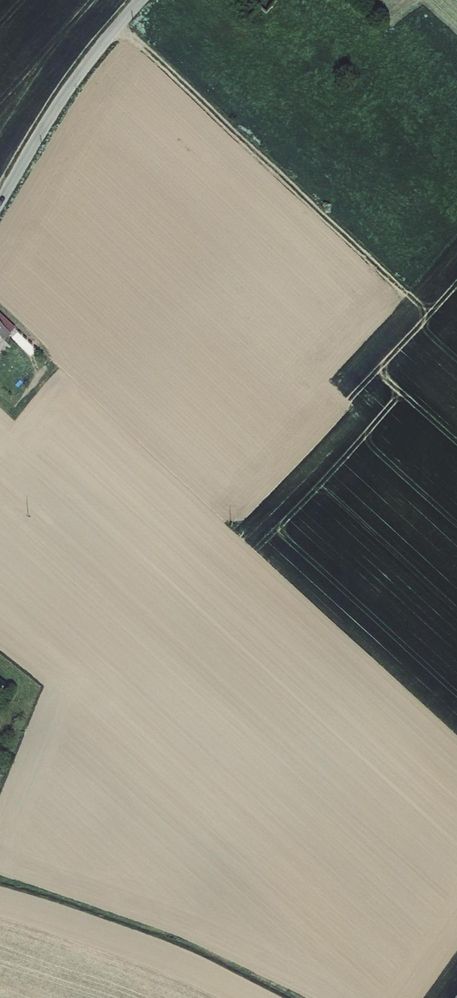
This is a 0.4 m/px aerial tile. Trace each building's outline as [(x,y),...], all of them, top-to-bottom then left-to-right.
[(9,337),(13,341),(20,334),(2,317),(0,319),(0,347),(9,337)] [(0,682),(0,698),(8,688),(0,682)]
